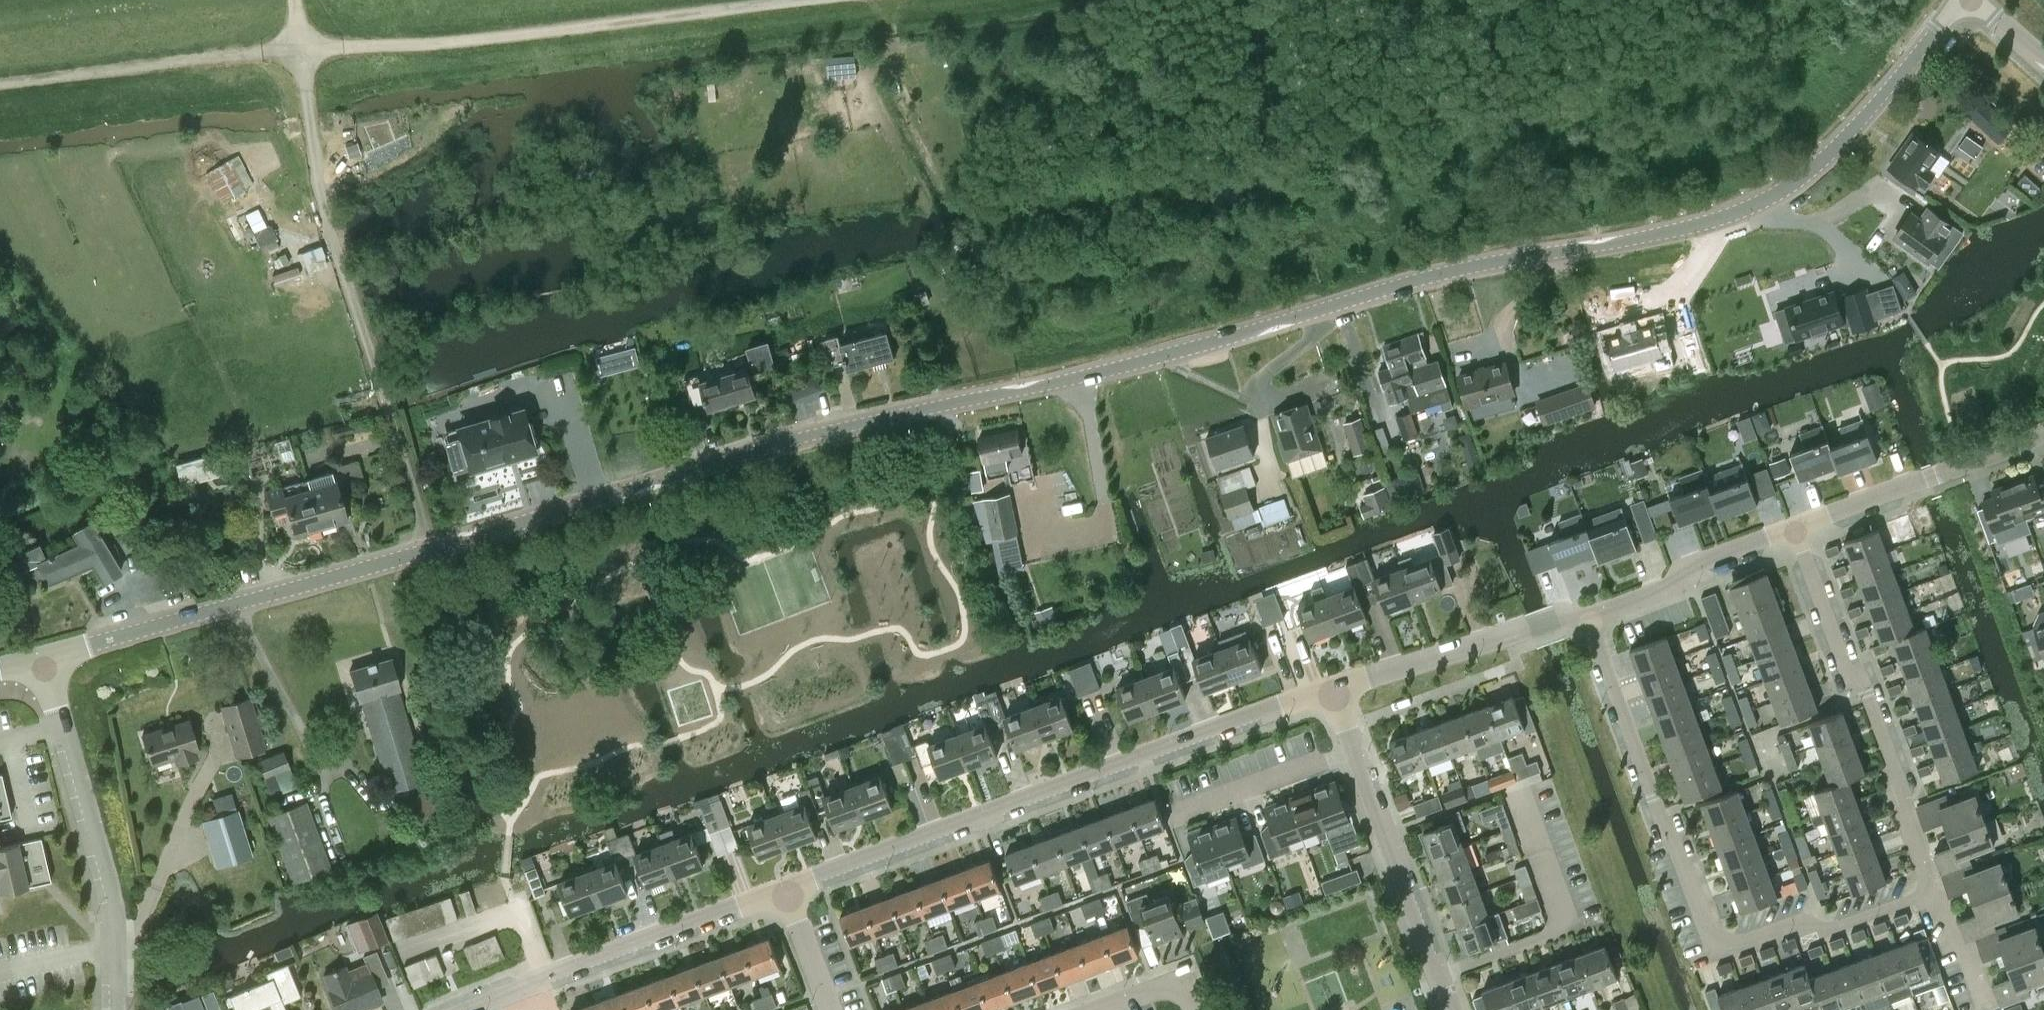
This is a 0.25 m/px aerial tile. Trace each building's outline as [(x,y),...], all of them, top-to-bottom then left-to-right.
[(855,64),(828,67),(829,78),(857,75),(855,64)] [(1978,97),(1964,114),(1996,140),(2010,124),(1978,97)] [(1918,182),(1925,187),(1933,174),(1927,169),(1939,152),(1913,133),(1904,146),(1903,146),(1897,155),(1897,156),(1888,168),(1915,187),(1918,182)] [(1981,147),(1966,137),(1958,149),(1973,159),(1981,147)] [(357,142),(345,146),(348,158),(361,154),(357,142)] [(237,154),(229,159),(245,186),(253,181),(237,154)] [(245,186),(229,159),(208,171),(223,198),(245,186)] [(2025,174),(2018,182),(2034,196),(2041,188),(2025,174)] [(1928,261),(1944,239),(1948,242),(1957,230),(1928,209),(1920,220),(1911,214),(1895,237),(1928,261)] [(259,229),(266,243),(277,238),(270,224),(259,229)] [(321,244),(301,252),(305,263),(325,255),(321,244)] [(298,268),(273,276),(276,285),(301,277),(298,268)] [(1893,278),(1902,294),(1914,287),(1904,271),(1893,278)] [(1893,284),(1869,293),(1878,319),(1902,310),(1893,284)] [(1914,287),(1902,294),(1906,300),(1917,294),(1914,287)] [(1833,288),(1784,306),(1785,308),(1796,339),(1796,340),(1848,322),(1852,333),(1880,323),(1878,319),(1869,293),(1867,288),(1837,299),(1833,288)] [(917,293),(921,304),(928,301),(924,290),(917,293)] [(773,302),(764,304),(766,311),(775,309),(773,302)] [(1796,339),(1785,308),(1775,312),(1785,343),(1796,339)] [(1649,331),(1596,345),(1604,375),(1657,362),(1649,331)] [(847,371),(894,359),(887,332),(840,344),(838,337),(824,341),(830,367),(845,363),(847,371)] [(1421,332),(1400,339),(1413,379),(1402,382),(1406,394),(1406,395),(1412,412),(1441,403),(1443,409),(1453,406),(1450,399),(1445,382),(1437,360),(1427,363),(1419,339),(1423,338),(1422,334),(1421,332)] [(1695,332),(1680,336),(1690,375),(1706,370),(1695,332)] [(1391,367),(1379,370),(1389,400),(1406,395),(1406,394),(1402,382),(1413,379),(1400,339),(1383,344),(1384,346),(1391,367)] [(1800,343),(1787,347),(1790,356),(1803,351),(1800,343)] [(768,344),(745,351),(754,381),(777,374),(774,362),(768,344)] [(786,346),(777,348),(782,364),(791,362),(786,346)] [(608,355),(596,358),(601,376),(612,373),(608,355)] [(1459,375),(1468,408),(1514,395),(1505,362),(1459,375)] [(708,410),(755,396),(747,370),(701,383),(699,376),(684,380),(692,406),(706,402),(708,410)] [(803,380),(789,385),(795,399),(803,396),(806,388),(803,380)] [(1589,382),(1562,391),(1570,415),(1595,406),(1589,382)] [(1862,388),(1870,410),(1885,404),(1877,383),(1862,388)] [(1562,391),(1535,400),(1543,424),(1570,415),(1562,391)] [(1274,413),(1275,415),(1283,438),(1279,439),(1285,458),(1289,457),(1292,458),(1299,456),(1301,453),(1319,446),(1304,403),(1274,413)] [(522,409),(458,429),(471,472),(535,453),(522,409)] [(1410,412),(1400,415),(1396,416),(1404,439),(1417,434),(1410,412)] [(1447,416),(1445,421),(1447,429),(1458,425),(1455,414),(1447,416)] [(1361,417),(1343,423),(1350,446),(1369,440),(1361,417)] [(1844,443),(1831,447),(1830,448),(1837,467),(1836,467),(1838,475),(1878,461),(1863,419),(1838,427),(1844,443)] [(351,423),(342,425),(344,433),(353,431),(351,424),(351,423)] [(1243,424),(1214,434),(1206,437),(1216,468),(1254,455),(1243,424)] [(1799,480),(1836,467),(1837,467),(1830,448),(1831,447),(1823,425),(1799,433),(1804,448),(1790,454),(1799,480)] [(1014,429),(978,436),(978,437),(982,455),(983,459),(984,459),(987,470),(1008,466),(1010,471),(1011,478),(1013,486),(1036,481),(1029,449),(1022,451),(1021,445),(1017,428),(1014,429)] [(1382,438),(1374,441),(1377,450),(1390,446),(1387,439),(1382,438)] [(1785,457),(1770,463),(1775,476),(1790,471),(1785,457)] [(1631,462),(1637,478),(1648,474),(1642,458),(1631,462)] [(195,460),(175,465),(181,487),(201,481),(195,460)] [(1717,471),(1704,476),(1709,491),(1715,511),(1714,511),(1717,518),(1757,504),(1742,462),(1717,471)] [(969,470),(973,489),(984,487),(980,468),(969,470)] [(1683,492),(1669,497),(1678,524),(1714,511),(1715,511),(1709,491),(1704,476),(1701,469),(1678,477),(1683,492)] [(1416,471),(1394,478),(1401,500),(1419,495),(1416,488),(1421,486),(1416,471)] [(1769,471),(1754,477),(1762,497),(1776,492),(1769,471)] [(307,479),(321,529),(347,521),(332,472),(307,479)] [(2012,482),(2026,520),(2043,513),(2043,492),(2040,494),(2033,475),(2012,482)] [(296,537),(321,529),(307,479),(265,492),(272,515),(288,510),(296,537)] [(1982,500),(1987,512),(1996,536),(1998,543),(2030,532),(2026,520),(2012,482),(1992,490),(1994,496),(1982,500)] [(1253,510),(1245,487),(1222,494),(1230,518),(1253,510)] [(1368,505),(1361,507),(1366,519),(1372,517),(1395,508),(1394,506),(1387,487),(1380,490),(1365,495),(1364,496),(1368,505)] [(994,537),(1017,532),(1009,495),(986,500),(994,537)] [(1597,515),(1584,520),(1589,534),(1589,535),(1595,554),(1597,562),(1637,548),(1633,537),(1639,534),(1634,521),(1628,523),(1622,506),(1597,515)] [(1934,529),(1926,506),(1913,511),(1921,533),(1934,529)] [(1667,509),(1653,514),(1658,527),(1672,522),(1667,509)] [(1589,535),(1589,534),(1584,520),(1581,512),(1558,520),(1563,535),(1549,541),(1556,562),(1558,567),(1595,554),(1589,535)] [(1649,514),(1637,518),(1645,542),(1658,537),(1649,514)] [(17,555),(15,556),(21,570),(39,562),(48,582),(92,562),(103,580),(116,572),(120,569),(91,521),(73,532),(80,543),(45,559),(42,550),(39,545),(27,550),(17,555)] [(1447,525),(1433,530),(1444,560),(1447,559),(1458,555),(1447,525)] [(1844,541),(1852,561),(1885,549),(1877,529),(1844,541)] [(1828,556),(1839,552),(1837,544),(1825,549),(1828,556)] [(1556,562),(1550,546),(1528,554),(1534,570),(1556,562)] [(1217,559),(1214,549),(1201,552),(1203,563),(1217,559)] [(1852,561),(1859,581),(1892,569),(1885,549),(1852,561)] [(1410,560),(1399,564),(1401,569),(1413,601),(1442,591),(1456,585),(1449,565),(1440,568),(1436,556),(1430,559),(1412,565),(1410,560)] [(1367,559),(1356,563),(1366,589),(1371,603),(1381,599),(1386,612),(1413,601),(1401,569),(1375,579),(1367,559)] [(2030,567),(2034,578),(2043,574),(2043,570),(2041,563),(2041,562),(2030,567)] [(1353,587),(1326,597),(1338,629),(1366,619),(1356,593),(1366,589),(1356,563),(1345,567),(1353,587)] [(1941,575),(1949,572),(1946,564),(1937,567),(1941,575)] [(1835,576),(1847,572),(1844,565),(1833,569),(1835,576)] [(1866,601),(1899,589),(1892,569),(1859,581),(1866,601)] [(1766,573),(1730,587),(1749,637),(1785,624),(1766,573)] [(1316,601),(1298,607),(1310,640),(1338,629),(1326,597),(1322,585),(1312,589),(1316,601)] [(1843,597),(1855,593),(1852,585),(1840,589),(1843,597)] [(1907,609),(1899,589),(1866,601),(1874,621),(1907,609)] [(1708,617),(1723,611),(1715,591),(1701,597),(1708,617)] [(1264,597),(1273,622),(1284,618),(1274,593),(1264,597)] [(1263,626),(1273,622),(1264,597),(1253,601),(1263,626)] [(1850,617),(1862,612),(1859,605),(1848,610),(1850,617)] [(1034,613),(1039,626),(1058,619),(1054,606),(1034,613)] [(1915,631),(1914,630),(1907,609),(1874,621),(1882,643),(1882,644),(1884,643),(1892,640),(1915,631)] [(2041,612),(2034,624),(2035,627),(2033,628),(2035,634),(2029,636),(2038,659),(2043,656),(2043,657),(2043,610),(2041,612)] [(1726,621),(1723,611),(1708,617),(1712,626),(1726,621)] [(1933,614),(1922,618),(1925,626),(1936,622),(1933,614)] [(1726,621),(1712,626),(1716,637),(1730,631),(1726,621)] [(1700,639),(1709,636),(1703,622),(1695,625),(1700,639)] [(1785,624),(1749,637),(1757,659),(1793,646),(1785,624)] [(1858,637),(1870,633),(1867,626),(1855,630),(1858,637)] [(1925,626),(1914,630),(1915,631),(1892,640),(1900,661),(1933,648),(1925,626)] [(1630,650),(1638,672),(1674,659),(1666,637),(1630,650)] [(1221,649),(1233,680),(1261,670),(1249,638),(1221,649)] [(1887,649),(1884,643),(1882,644),(1882,643),(1873,647),(1875,654),(1887,649)] [(1793,646),(1757,659),(1765,680),(1801,667),(1793,646)] [(1205,691),(1233,680),(1221,649),(1194,659),(1190,647),(1180,651),(1189,676),(1199,673),(1205,691)] [(1941,668),(1933,648),(1900,661),(1907,681),(1941,668)] [(1189,676),(1180,651),(1168,655),(1173,667),(1145,677),(1157,708),(1185,698),(1179,680),(1189,676)] [(1711,668),(1720,665),(1715,652),(1706,655),(1711,668)] [(1728,669),(1736,666),(1731,652),(1722,656),(1728,669)] [(415,746),(419,745),(418,740),(414,741),(398,690),(401,689),(391,658),(350,671),(359,701),(362,699),(390,792),(426,781),(415,746)] [(1682,681),(1674,659),(1638,672),(1646,694),(1682,681)] [(1080,665),(1089,691),(1099,687),(1090,661),(1080,665)] [(1883,674),(1894,670),(1892,663),(1880,667),(1883,674)] [(1079,695),(1089,691),(1080,665),(1069,669),(1079,695)] [(1725,679),(1720,665),(1711,668),(1716,682),(1725,679)] [(1741,680),(1736,666),(1728,669),(1733,683),(1741,680)] [(1801,667),(1765,680),(1773,702),(1809,689),(1801,667)] [(1948,688),(1941,668),(1907,681),(1914,701),(1948,688)] [(1157,708),(1145,677),(1118,688),(1129,719),(1157,708)] [(1690,702),(1682,681),(1646,694),(1654,715),(1690,702)] [(1890,695),(1902,690),(1899,683),(1888,687),(1890,695)] [(1955,709),(1948,688),(1914,701),(1922,721),(1955,709)] [(1809,689),(1773,702),(1781,724),(1817,710),(1809,689)] [(1727,711),(1736,708),(1731,695),(1722,698),(1727,711)] [(1743,712),(1752,709),(1747,695),(1738,698),(1743,712)] [(1045,739),(1033,706),(1005,716),(997,696),(987,699),(998,727),(1007,724),(1016,749),(1045,739)] [(1061,696),(1033,706),(1045,739),(1073,728),(1061,696)] [(1513,697),(1488,706),(1500,737),(1524,728),(1526,732),(1535,728),(1523,696),(1514,699),(1513,697)] [(237,755),(265,747),(250,697),(221,706),(237,755)] [(987,731),(998,727),(987,699),(976,704),(984,724),(958,734),(970,766),(997,757),(987,731)] [(1698,723),(1690,702),(1654,715),(1662,737),(1698,723)] [(1898,715),(1909,711),(1907,703),(1895,707),(1898,715)] [(1488,706),(1463,715),(1475,747),(1479,759),(1504,750),(1500,737),(1488,706)] [(1741,722),(1736,708),(1727,711),(1732,725),(1741,722)] [(1757,722),(1752,709),(1743,712),(1748,725),(1757,722)] [(1962,729),(1955,709),(1922,721),(1929,741),(1962,729)] [(1817,745),(1850,733),(1842,712),(1809,724),(1817,745)] [(1463,715),(1440,723),(1451,755),(1475,747),(1463,715)] [(192,751),(198,750),(189,723),(165,730),(164,727),(142,734),(152,764),(175,757),(177,763),(194,757),(192,751)] [(1440,723),(1415,732),(1426,764),(1451,755),(1440,723)] [(1706,745),(1698,723),(1662,737),(1669,758),(1706,745)] [(1905,735),(1917,731),(1914,723),(1902,728),(1905,735)] [(1970,749),(1962,729),(1929,741),(1936,761),(1970,749)] [(895,734),(904,760),(915,756),(905,730),(895,734)] [(1415,732),(1390,742),(1401,773),(1426,764),(1415,732)] [(1857,753),(1850,733),(1817,745),(1824,765),(1857,753)] [(894,763),(904,760),(895,734),(884,738),(894,763)] [(970,766),(958,734),(928,745),(927,740),(915,744),(923,764),(934,760),(940,777),(970,766)] [(1743,754),(1752,751),(1746,738),(1738,741),(1743,754)] [(1785,756),(1793,753),(1788,740),(1780,743),(1785,756)] [(1913,755),(1924,751),(1922,744),(1910,748),(1913,755)] [(1713,766),(1706,745),(1669,758),(1677,779),(1713,766)] [(1512,771),(1513,772),(1516,780),(1541,772),(1533,749),(1521,753),(1526,766),(1512,771)] [(1970,749),(1936,761),(1944,781),(1977,769),(1970,749)] [(1757,765),(1752,751),(1743,754),(1748,768),(1757,765)] [(273,797),(298,788),(285,752),(260,761),(273,797)] [(1798,767),(1793,753),(1785,756),(1790,770),(1798,767)] [(1865,774),(1857,753),(1824,765),(1831,785),(1848,780),(1865,774)] [(1920,776),(1932,771),(1929,764),(1917,768),(1920,776)] [(1713,766),(1677,779),(1685,801),(1721,788),(1713,766)] [(12,815),(2,772),(0,772),(0,818),(12,815)] [(1505,784),(1516,780),(1513,772),(1502,775),(1505,784)] [(818,775),(808,779),(811,788),(822,784),(818,775)] [(853,787),(864,818),(892,807),(881,776),(853,787)] [(1335,780),(1320,786),(1321,790),(1319,791),(1327,811),(1320,813),(1328,836),(1338,863),(1349,859),(1345,849),(1361,843),(1347,807),(1345,808),(1335,780)] [(1814,792),(1822,812),(1855,800),(1848,780),(1831,785),(1814,792)] [(837,828),(864,818),(853,787),(826,796),(822,784),(811,788),(820,814),(830,810),(837,828)] [(1463,787),(1467,798),(1476,795),(1472,784),(1463,787)] [(1449,789),(1441,792),(1447,806),(1459,801),(1467,798),(1463,787),(1463,785),(1449,789)] [(1320,840),(1328,836),(1320,813),(1327,811),(1319,791),(1321,790),(1320,786),(1288,798),(1302,836),(1316,831),(1320,840)] [(1783,803),(1791,800),(1786,786),(1778,790),(1783,803)] [(1767,804),(1776,801),(1771,787),(1762,790),(1767,804)] [(811,817),(820,814),(811,788),(800,792),(805,804),(777,814),(788,846),(817,835),(811,817)] [(1702,803),(1710,825),(1746,812),(1738,790),(1702,803)] [(1407,791),(1394,796),(1399,809),(1412,805),(1407,791)] [(1417,817),(1442,808),(1437,795),(1413,804),(1417,817)] [(1946,795),(1917,806),(1925,828),(1944,821),(1949,834),(1985,820),(1975,795),(1949,804),(1946,795)] [(710,802),(720,828),(731,824),(721,798),(710,802)] [(1155,798),(1130,808),(1140,836),(1166,827),(1155,798)] [(1288,841),(1302,836),(1288,798),(1264,806),(1272,827),(1260,832),(1270,858),(1291,850),(1288,841)] [(293,882),(330,868),(306,800),(268,814),(293,882)] [(1796,813),(1791,800),(1783,803),(1788,816),(1796,813)] [(1855,800),(1822,812),(1811,816),(1815,826),(1825,822),(1829,833),(1863,820),(1855,800)] [(1781,814),(1776,801),(1767,804),(1772,817),(1781,814)] [(710,832),(720,828),(710,802),(700,806),(710,832)] [(1503,830),(1511,827),(1502,803),(1480,811),(1484,822),(1497,817),(1502,830),(1503,830)] [(1140,836),(1130,808),(1105,817),(1115,846),(1140,836)] [(217,866),(252,855),(237,809),(203,820),(217,866)] [(1432,856),(1463,845),(1458,831),(1466,828),(1459,809),(1442,816),(1445,824),(1423,832),(1432,856)] [(1754,833),(1746,812),(1710,825),(1718,847),(1754,833)] [(761,856),(788,846),(777,814),(749,824),(761,856)] [(1105,817),(1080,827),(1091,855),(1115,846),(1105,817)] [(1236,817),(1212,825),(1226,864),(1240,859),(1244,868),(1265,860),(1255,834),(1244,838),(1236,817)] [(1870,841),(1863,820),(1829,833),(1837,853),(1870,841)] [(1954,847),(1935,854),(1942,874),(1971,864),(1968,854),(1994,845),(1985,820),(1949,834),(1954,847)] [(1196,855),(1185,859),(1194,886),(1215,878),(1229,873),(1226,864),(1212,825),(1203,829),(1202,826),(1187,831),(1189,834),(1196,855)] [(1103,888),(1095,865),(1091,855),(1080,827),(1055,836),(1066,864),(1082,858),(1094,891),(1103,888)] [(1511,827),(1503,830),(1507,841),(1515,838),(1511,827)] [(1793,830),(1798,843),(1806,840),(1801,827),(1793,830)] [(1778,832),(1783,846),(1792,843),(1787,829),(1778,832)] [(663,842),(675,875),(703,864),(691,832),(663,842)] [(647,885),(675,875),(663,842),(636,852),(629,833),(618,837),(628,863),(638,859),(647,885)] [(1762,855),(1754,833),(1718,847),(1726,868),(1762,855)] [(1041,873),(1066,864),(1055,836),(1031,845),(1041,873)] [(52,880),(42,837),(0,846),(0,892),(52,880)] [(628,863),(618,837),(608,841),(615,860),(588,870),(600,903),(628,893),(618,867),(628,863)] [(1806,840),(1798,843),(1803,857),(1811,854),(1806,840)] [(1878,861),(1870,841),(1837,853),(1845,873),(1878,861)] [(1792,843),(1783,846),(1788,860),(1797,857),(1792,843)] [(1016,883),(1041,873),(1031,845),(1005,855),(1016,883)] [(1441,880),(1471,869),(1463,845),(1432,856),(1441,880)] [(1148,857),(1153,869),(1162,866),(1158,853),(1148,857)] [(532,855),(521,860),(524,867),(525,871),(536,866),(532,855)] [(1769,876),(1762,855),(1726,868),(1733,890),(1769,876)] [(1143,872),(1153,869),(1148,857),(1139,860),(1143,872)] [(990,860),(965,870),(975,898),(1000,888),(990,860)] [(1095,865),(1103,888),(1113,884),(1105,861),(1095,865)] [(1878,861),(1845,873),(1852,894),(1885,882),(1878,861)] [(1971,864),(1942,874),(1950,895),(1969,888),(1974,901),(2009,887),(2000,862),(1974,872),(1971,864)] [(1514,869),(1518,878),(1529,874),(1525,865),(1514,869)] [(535,897),(547,893),(536,866),(525,871),(535,897)] [(1326,893),(1361,880),(1357,868),(1321,881),(1326,893)] [(1813,884),(1821,881),(1816,868),(1808,871),(1813,884)] [(1449,904),(1480,892),(1471,869),(1441,880),(1449,904)] [(571,914),(600,903),(588,870),(559,881),(571,914)] [(950,907),(975,898),(965,870),(940,879),(950,907)] [(1799,889),(1807,886),(1802,872),(1794,876),(1799,889)] [(1529,874),(1518,878),(1521,886),(1532,882),(1529,874)] [(1769,876),(1733,890),(1741,912),(1778,899),(1769,876)] [(926,916),(950,907),(940,879),(915,888),(926,916)] [(356,881),(347,885),(351,896),(360,892),(356,881)] [(1826,895),(1821,881),(1813,884),(1818,898),(1826,895)] [(1978,914),(1960,921),(1967,942),(1975,939),(1996,931),(1996,930),(1993,922),(2019,912),(2009,887),(1974,901),(1978,914)] [(901,926),(926,916),(915,888),(890,897),(901,926)] [(466,915),(476,912),(468,889),(459,892),(466,915)] [(1059,891),(1049,894),(1054,906),(1063,903),(1059,891)] [(1458,927),(1488,916),(1480,892),(1449,904),(1458,927)] [(1155,944),(1183,934),(1169,895),(1150,902),(1147,893),(1126,901),(1136,927),(1147,923),(1155,944)] [(1054,906),(1049,894),(1040,898),(1044,910),(1054,906)] [(1303,904),(1300,894),(1284,900),(1288,910),(1303,904)] [(440,900),(447,924),(457,920),(449,897),(440,900)] [(876,935),(901,926),(890,897),(866,907),(876,935)] [(1517,919),(1542,910),(1537,897),(1512,907),(1517,919)] [(1091,901),(1095,914),(1105,910),(1100,898),(1091,901)] [(428,904),(436,927),(447,924),(440,900),(428,904)] [(1271,903),(1270,910),(1276,914),(1282,912),(1284,905),(1278,900),(1271,903)] [(1086,917),(1095,914),(1091,901),(1081,905),(1086,917)] [(418,907),(425,931),(436,927),(428,904),(418,907)] [(407,911),(414,934),(425,931),(418,907),(407,911)] [(876,935),(866,907),(840,916),(851,944),(876,935)] [(1200,907),(1184,913),(1186,919),(1189,928),(1205,922),(1202,913),(1200,907)] [(377,911),(356,919),(368,949),(388,941),(377,911)] [(396,915),(403,938),(414,934),(407,911),(396,915)] [(1223,911),(1205,917),(1213,938),(1230,931),(1223,911)] [(1458,929),(1456,929),(1462,945),(1464,951),(1466,950),(1467,951),(1497,940),(1508,936),(1499,912),(1488,916),(1458,927),(1458,929)] [(1897,925),(1909,920),(1907,913),(1894,917),(1897,925)] [(393,941),(403,938),(396,915),(386,918),(393,941)] [(993,915),(983,918),(987,930),(997,927),(993,915)] [(1051,916),(1041,920),(1045,932),(1055,929),(1051,916)] [(987,930),(983,918),(973,921),(978,934),(987,930)] [(1045,932),(1041,920),(1031,923),(1036,936),(1045,932)] [(1875,933),(1888,928),(1885,921),(1873,925),(1875,933)] [(1128,927),(1103,937),(1113,964),(1138,955),(1128,927)] [(1996,931),(1975,939),(1977,939),(1984,959),(2002,953),(2006,965),(2043,951),(2034,927),(2009,936),(2005,927),(1996,930),(1996,931)] [(1854,941),(1867,936),(1864,928),(1851,933),(1854,941)] [(1944,984),(1924,928),(1913,932),(1916,940),(1895,948),(1912,995),(1944,984)] [(943,933),(933,936),(938,949),(947,945),(943,933)] [(1000,934),(990,938),(995,950),(1004,947),(1000,934)] [(483,939),(492,961),(503,956),(493,935),(483,939)] [(928,952),(938,949),(933,936),(924,940),(928,952)] [(1833,948),(1845,944),(1842,936),(1830,941),(1833,948)] [(1088,973),(1113,964),(1103,937),(1078,946),(1088,973)] [(1785,950),(1797,945),(1794,937),(1782,942),(1785,950)] [(995,950),(990,938),(981,942),(985,954),(995,950)] [(473,944),(482,965),(492,961),(483,939),(473,944)] [(770,939),(744,948),(755,977),(780,967),(770,939)] [(472,970),(482,965),(473,944),(463,948),(472,970)] [(1811,956),(1824,952),(1821,944),(1808,949),(1811,956)] [(1605,945),(1580,954),(1592,987),(1606,981),(1607,985),(1619,981),(1617,977),(1610,959),(1607,949),(1605,945)] [(1763,958),(1776,953),(1773,945),(1760,950),(1763,958)] [(1063,983),(1088,973),(1078,946),(1053,955),(1063,983)] [(755,977),(744,948),(719,957),(730,986),(755,977)] [(1912,995),(1895,948),(1874,956),(1891,1003),(1912,995)] [(322,975),(328,990),(337,1009),(348,1009),(380,996),(375,983),(388,978),(376,951),(364,956),(366,962),(348,969),(346,965),(336,969),(335,969),(332,970),(332,971),(322,975)] [(1994,985),(2003,1008),(2031,998),(2027,987),(2043,980),(2043,952),(2043,951),(2006,965),(2011,979),(1994,985)] [(893,952),(884,955),(888,967),(898,964),(893,952)] [(941,956),(946,969),(955,965),(950,952),(941,956)] [(1742,966),(1754,961),(1751,953),(1739,958),(1742,966)] [(425,958),(434,980),(444,976),(435,954),(425,958)] [(1580,954),(1556,963),(1568,996),(1592,987),(1580,954)] [(888,967),(884,955),(874,959),(879,971),(888,967)] [(1038,992),(1063,983),(1053,955),(1028,964),(1038,992)] [(936,972),(946,969),(941,956),(932,959),(936,972)] [(1891,1003),(1874,956),(1852,963),(1869,1009),(1871,1009),(1891,1003)] [(730,986),(719,957),(694,967),(705,995),(730,986)] [(425,958),(415,962),(415,963),(423,984),(434,980),(425,958)] [(1720,974),(1733,969),(1730,961),(1717,966),(1720,974)] [(413,988),(423,984),(415,963),(404,967),(413,988)] [(926,963),(917,966),(917,967),(922,979),(930,976),(926,963)] [(1556,963),(1531,973),(1544,1005),(1568,996),(1556,963)] [(1852,963),(1831,971),(1844,1007),(1845,1009),(1869,1009),(1852,963)] [(282,1004),(300,997),(288,964),(265,973),(268,980),(230,996),(235,1009),(253,1009),(270,1003),(272,1009),(284,1009),(282,1004)] [(1013,1001),(1038,992),(1028,964),(1003,973),(1013,1001)] [(1796,1009),(1820,1009),(1817,1001),(1818,1001),(1810,979),(1811,978),(1806,965),(1783,973),(1796,1009)] [(705,995),(694,967),(670,976),(680,1004),(705,995)] [(1810,979),(1818,1001),(1817,1001),(1820,1009),(1845,1009),(1844,1007),(1831,971),(1811,978),(1810,979)] [(900,972),(891,975),(895,987),(905,984),(900,972)] [(1013,1001),(1003,973),(978,982),(989,1009),(1013,1001)] [(1507,982),(1517,1009),(1530,1009),(1544,1005),(1531,973),(1507,982)] [(1762,981),(1772,1009),(1796,1009),(1783,973),(1762,981)] [(895,987),(891,975),(882,979),(886,991),(895,987)] [(670,976),(645,985),(654,1009),(663,1009),(680,1004),(670,976)] [(1740,989),(1748,1009),(1772,1009),(1762,981),(1740,989)] [(978,982),(954,991),(960,1009),(989,1009),(978,982)] [(1472,998),(1477,1009),(1517,1009),(1507,982),(1483,991),(1484,994),(1472,998)] [(645,985),(620,994),(626,1009),(654,1009),(645,985)] [(1740,989),(1718,997),(1715,988),(1705,992),(1712,1009),(1748,1009),(1740,989)] [(202,994),(209,1009),(221,1009),(213,990),(202,994)] [(954,991),(929,1001),(932,1009),(960,1009),(954,991)] [(771,992),(762,995),(767,1008),(776,1004),(771,992)] [(198,994),(197,995),(198,995),(181,1002),(185,1009),(204,1009),(198,994)] [(620,994),(595,1003),(597,1009),(626,1009),(620,994)] [(762,995),(752,999),(757,1009),(762,1009),(767,1008),(762,995)] [(1625,998),(1614,1002),(1617,1009),(1629,1009),(1625,998)] [(929,1001),(904,1009),(932,1009),(929,1001)]
